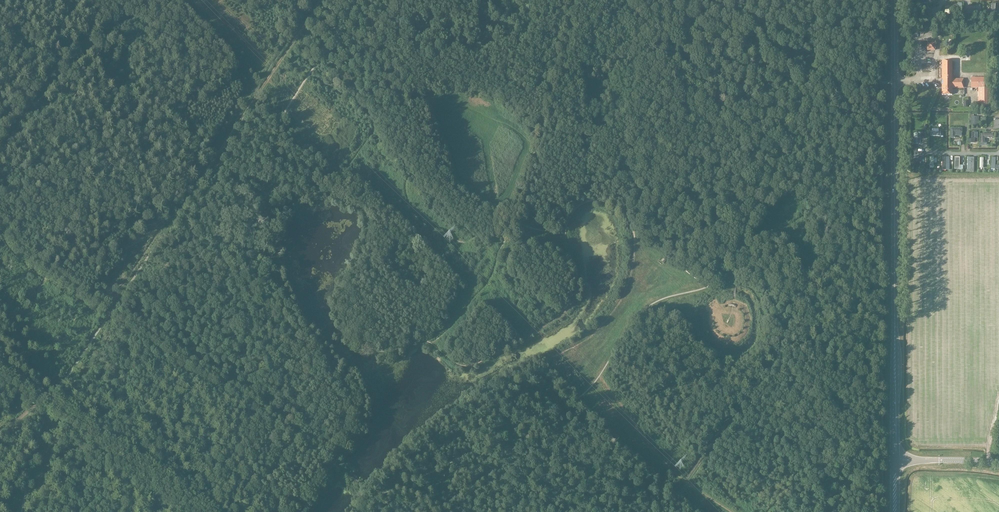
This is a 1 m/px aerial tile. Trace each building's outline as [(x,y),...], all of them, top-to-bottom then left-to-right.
[(935,51),(935,42),(927,42),(927,51),(935,51)] [(963,88),(963,79),(952,79),(952,61),(942,61),(942,95),(952,95),(952,88),(963,88)] [(971,88),(984,88),(984,78),(971,78),(971,88)] [(978,89),(978,108),(990,108),(990,88),(978,89)] [(449,105),(445,113),(453,117),(457,109),(449,105)] [(970,116),(970,125),(978,125),(978,116),(970,116)]
